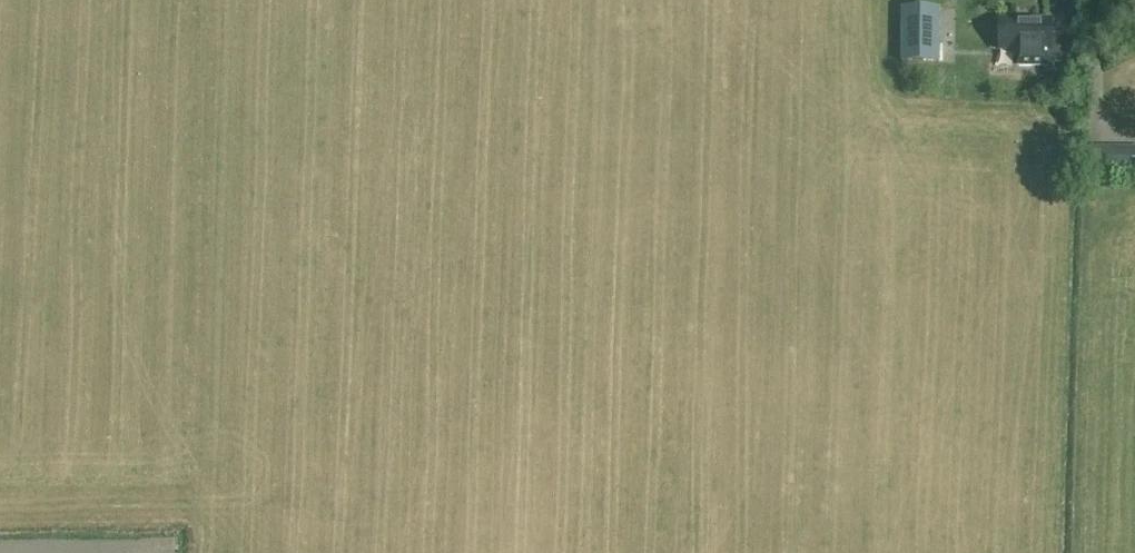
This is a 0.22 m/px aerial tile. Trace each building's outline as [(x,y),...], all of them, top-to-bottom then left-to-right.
[(939,63),(939,8),(903,8),(902,62),(939,63)] [(1065,63),(1064,34),(1050,34),(1050,20),(998,20),(999,49),(1017,49),(1017,66),(1046,66),(1046,63),(1065,63)] [(1085,148),(1086,164),(1086,176),(1134,176),(1134,148),(1085,148)]
